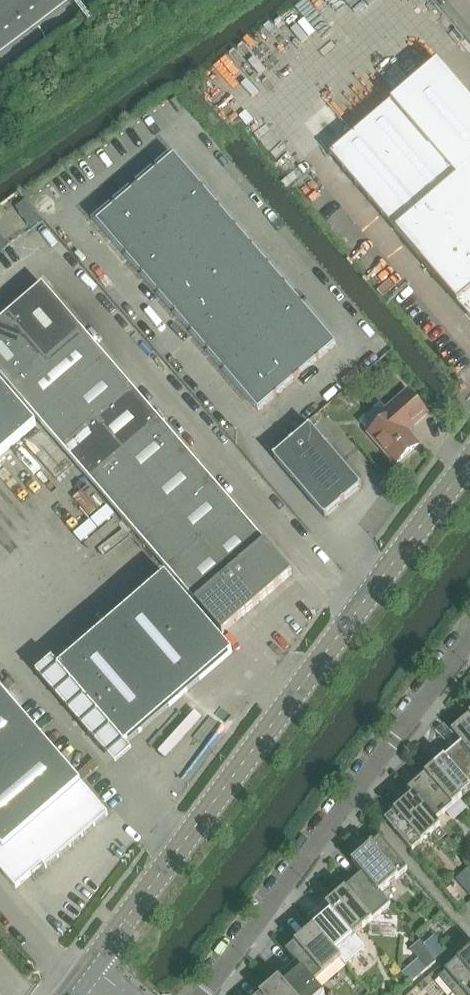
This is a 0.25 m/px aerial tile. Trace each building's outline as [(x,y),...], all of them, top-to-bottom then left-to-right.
[(438,64),(330,156),(396,233),(422,263),(435,279),(436,279),(469,319),(469,101),(438,64)] [(336,346),(286,288),(175,157),(97,224),(258,413),(336,346)] [(161,424),(43,287),(0,324),(0,378),(223,636),(292,575),(161,424)] [(37,427),(0,384),(0,458),(37,427)] [(410,436),(410,428),(427,414),(409,393),(365,430),(396,465),(418,446),(410,436)] [(362,487),(326,445),(310,427),(273,458),(325,519),(362,487)] [(52,661),(37,674),(117,766),(132,753),(126,746),(232,654),(219,638),(166,576),(59,669),(52,661)] [(16,889),(43,865),(46,869),(107,816),(108,815),(81,784),(0,690),(0,871),(16,889)] [(461,724),(461,725),(452,732),(463,744),(469,752),(469,716),(461,724)] [(463,744),(454,752),(453,751),(434,768),(462,800),(469,793),(469,752),(463,744)] [(462,800),(434,768),(417,783),(417,784),(408,791),(413,797),(436,822),(462,800)] [(441,828),(436,822),(413,797),(403,805),(403,806),(386,821),(399,836),(398,836),(412,853),(441,828)] [(408,871),(391,851),(390,851),(380,840),(363,855),(362,854),(352,863),(362,875),(381,894),(408,871)] [(460,877),(469,889),(469,868),(460,877)] [(391,906),(381,894),(362,875),(336,898),(363,930),(391,906)] [(355,937),(363,930),(336,898),(317,914),(318,915),(309,922),(314,928),(341,960),(346,966),(349,963),(365,949),(357,939),(355,937)] [(341,960),(314,928),(304,936),(304,937),(287,952),(297,964),(315,983),(341,960)] [(431,949),(422,938),(411,947),(427,966),(438,958),(431,949)] [(444,953),(436,944),(431,949),(438,958),(444,953)] [(469,981),(469,951),(438,978),(452,994),(454,994),(469,981)] [(325,994),(315,983),(297,964),(288,972),(288,971),(269,987),(276,994),(325,994)] [(454,994),(469,994),(469,981),(454,994)]
